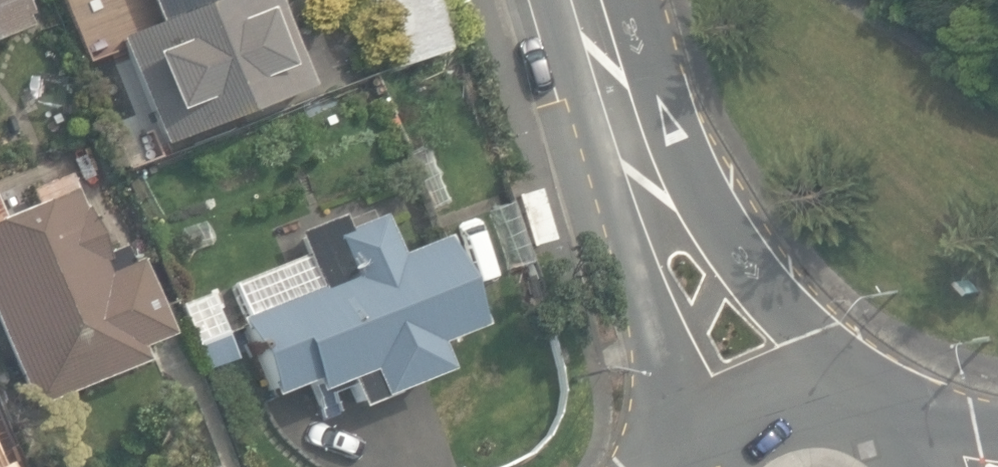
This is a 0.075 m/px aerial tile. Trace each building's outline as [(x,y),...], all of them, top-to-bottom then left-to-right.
[(30,26),(26,16),(32,14),(26,0),(0,0),(0,38),(30,26)] [(162,146),(310,87),(275,0),(153,0),(162,22),(119,39),(162,146)] [(389,70),(474,46),(461,0),(429,9),(427,0),(368,0),(389,70)] [(31,408),(145,361),(139,347),(170,335),(140,261),(131,265),(124,248),(106,255),(87,211),(84,213),(68,175),(31,190),(35,201),(5,214),(0,202),(0,334),(31,408)] [(528,248),(549,241),(538,208),(517,216),(528,248)] [(366,372),(376,397),(443,371),(432,344),(478,325),(443,236),(396,255),(381,216),(345,230),(340,216),(297,233),(320,290),(239,322),(268,396),(306,381),(311,393),(366,372)]
